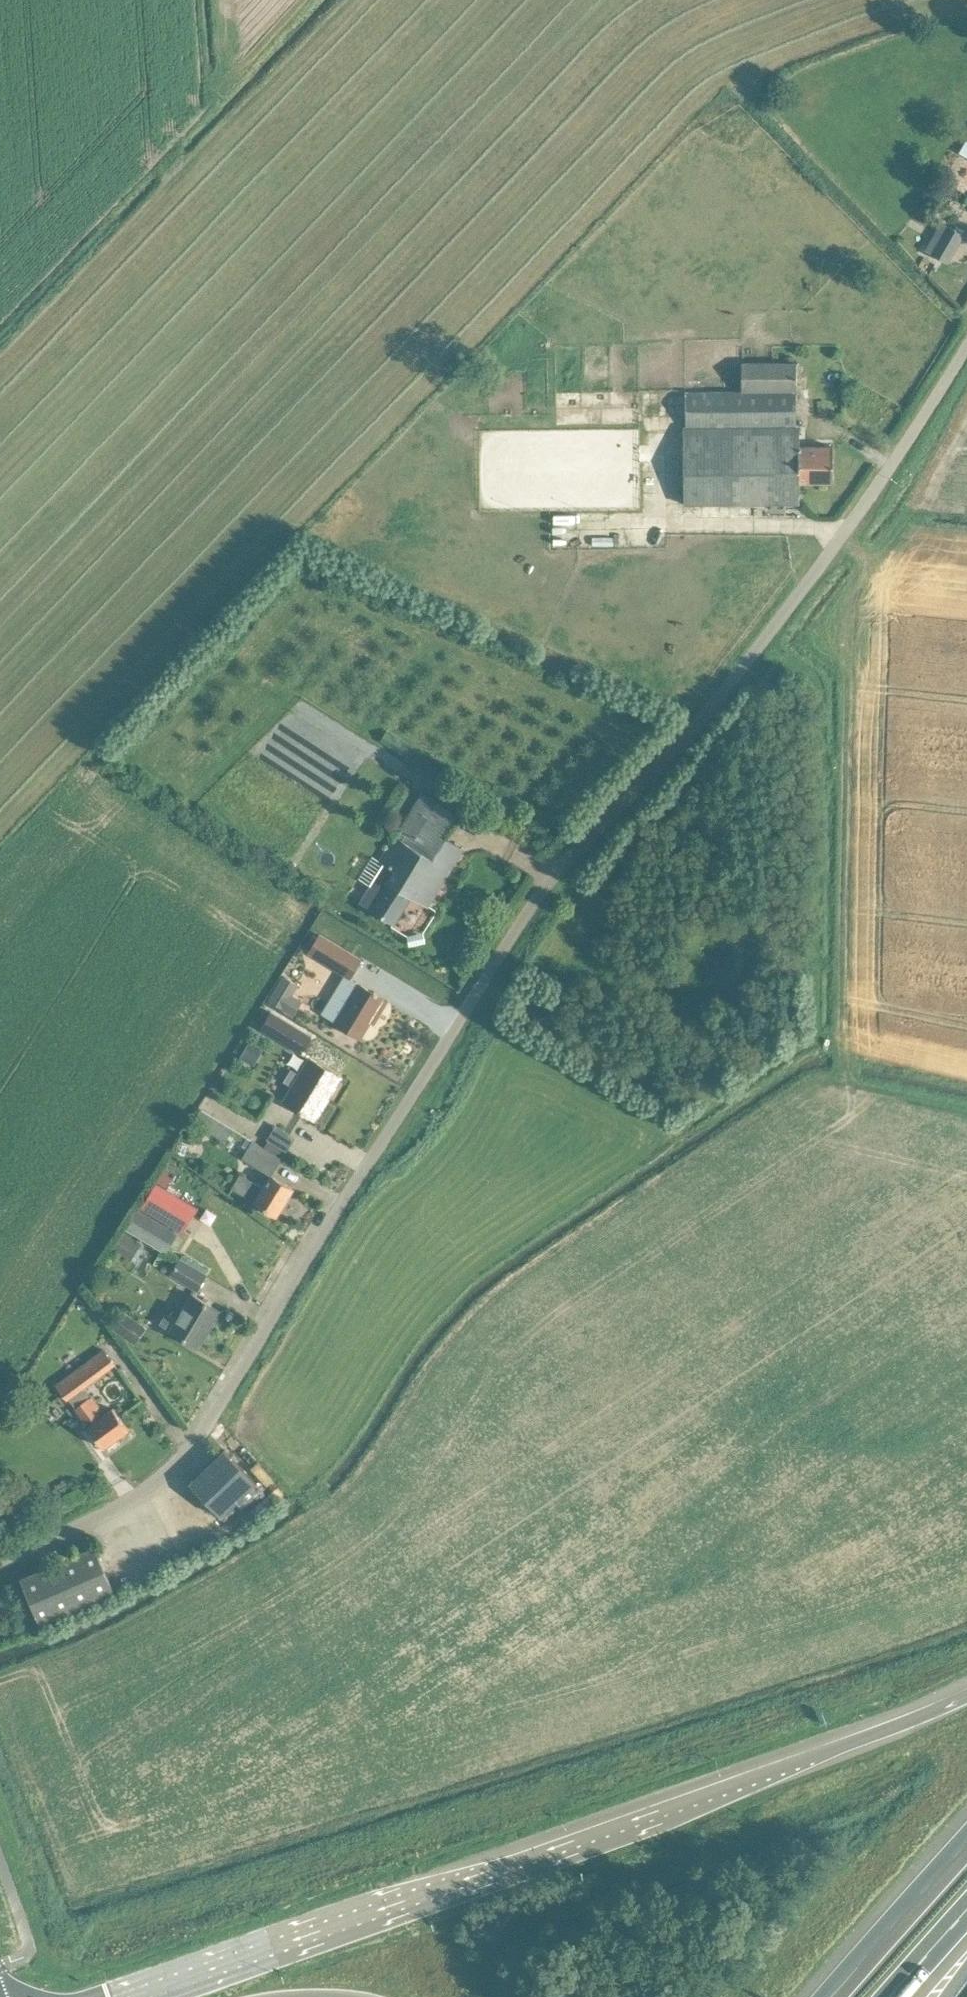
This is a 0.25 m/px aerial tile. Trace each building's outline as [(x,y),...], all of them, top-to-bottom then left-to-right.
[(949,263),(965,234),(948,225),(932,254),(949,263)] [(799,482),(800,447),(799,427),(796,427),(795,390),(796,390),(796,362),(776,363),(742,363),(742,391),(685,392),(685,429),(683,429),(684,504),(799,503),(799,482)] [(800,447),(799,482),(833,482),(833,446),(800,447)] [(460,815),(443,805),(423,793),(381,861),(386,864),(379,874),(378,873),(361,901),(371,907),(371,908),(394,922),(411,895),(428,905),(462,849),(445,839),(460,815)] [(422,932),(407,935),(409,945),(424,942),(422,932)] [(361,959),(320,934),(308,952),(344,975),(350,978),(361,959)] [(405,949),(407,959),(423,955),(421,945),(405,949)] [(344,975),(321,1013),(335,1022),(343,1027),(361,1038),(372,1020),(376,1013),(379,1015),(388,1001),(377,994),(377,993),(374,991),(373,992),(359,983),(358,983),(350,978),(344,975)] [(300,1054),(312,1036),(272,1011),(261,1029),(300,1054)] [(341,1077),(324,1067),(309,1058),(299,1075),(291,1070),(285,1082),(293,1086),(284,1101),(298,1110),(315,1120),(324,1105),(318,1102),(335,1074),(341,1078),(341,1077)] [(201,1109),(193,1121),(215,1134),(222,1122),(201,1109)] [(295,1137),(276,1125),(268,1138),(286,1151),(295,1137)] [(282,1158),(265,1148),(253,1140),(242,1158),(271,1175),(282,1158)] [(271,1175),(263,1187),(240,1174),(232,1188),(243,1195),(243,1194),(255,1201),(255,1202),(276,1215),(292,1188),(271,1175)] [(142,1208),(183,1232),(198,1207),(158,1182),(142,1208)] [(177,1233),(137,1210),(127,1227),(166,1251),(177,1233)] [(113,1249),(131,1260),(141,1245),(123,1234),(113,1249)] [(206,1275),(180,1259),(171,1273),(198,1289),(206,1275)] [(219,1310),(202,1300),(192,1294),(176,1320),(166,1313),(159,1323),(170,1330),(197,1347),(207,1331),(205,1330),(208,1325),(210,1326),(219,1310)] [(123,1311),(112,1327),(135,1343),(146,1328),(123,1311)] [(128,1429),(116,1413),(113,1408),(100,1417),(96,1411),(100,1408),(84,1386),(114,1363),(104,1349),(57,1384),(67,1398),(68,1397),(89,1425),(88,1426),(104,1447),(128,1429)] [(256,1482),(238,1464),(225,1449),(190,1483),(221,1516),(236,1502),(243,1509),(255,1497),(248,1490),(256,1482)] [(95,1546),(20,1578),(40,1623),(114,1591),(95,1546)]
